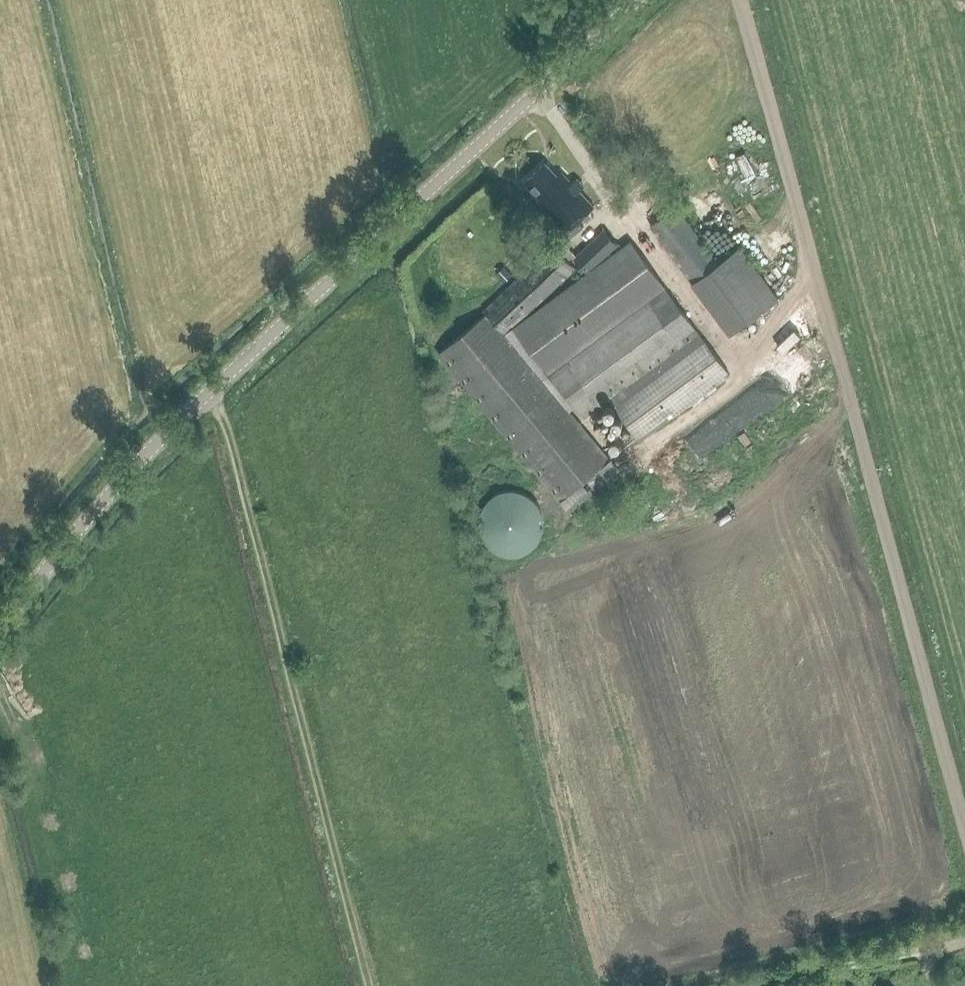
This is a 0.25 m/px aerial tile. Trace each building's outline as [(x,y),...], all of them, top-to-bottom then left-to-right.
[(545,211),(566,233),(567,233),(572,228),(574,230),(580,225),(577,223),(595,205),(560,171),(558,175),(546,161),(524,181),(540,198),(538,200),(546,209),(545,211)] [(675,206),(649,226),(730,334),(778,298),(740,246),(718,263),(675,206)] [(603,229),(573,258),(586,272),(618,245),(603,229)] [(630,240),(524,318),(577,265),(569,258),(574,253),(560,238),(484,311),(486,313),(437,354),(541,479),(570,512),(589,496),(580,485),(610,459),(578,422),(569,410),(575,406),(584,418),(609,399),(639,440),(729,375),(630,240)] [(495,274),(504,283),(512,276),(504,266),(495,274)] [(608,481),(624,467),(615,458),(600,471),(608,481)] [(542,532),(543,522),(542,512),(537,503),(530,496),(521,492),(511,490),(501,492),(492,496),(485,503),(480,512),(478,522),(480,532),(485,541),(492,549),(501,553),(511,555),(521,553),(530,549),(537,541),(542,532)]
